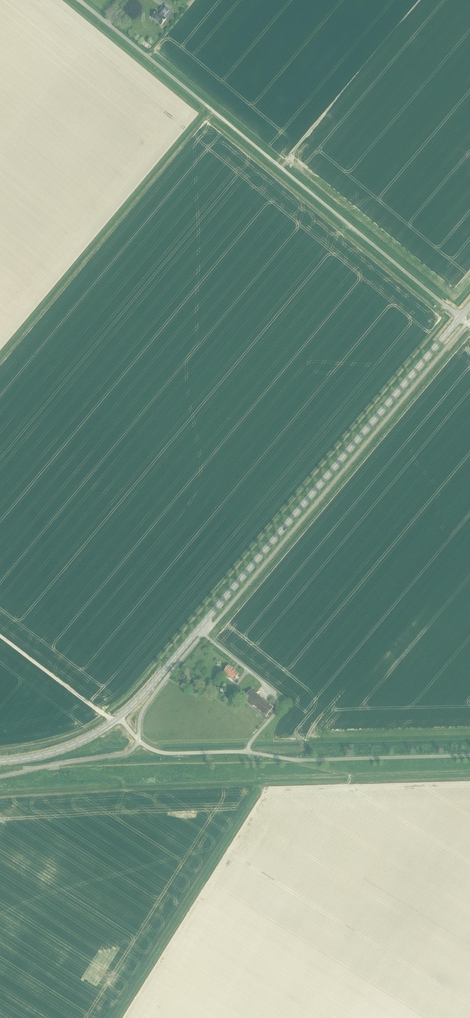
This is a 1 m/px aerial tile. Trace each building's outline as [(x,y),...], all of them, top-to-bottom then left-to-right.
[(158,12),(157,11),(152,18),(161,25),(166,19),(164,17),(169,10),(163,6),(158,12)] [(234,681),(239,674),(234,671),(235,670),(228,665),(223,672),(234,681)] [(262,684),(260,687),(267,693),(270,690),(262,684)] [(266,717),(273,707),(250,690),(243,700),(266,717)]
